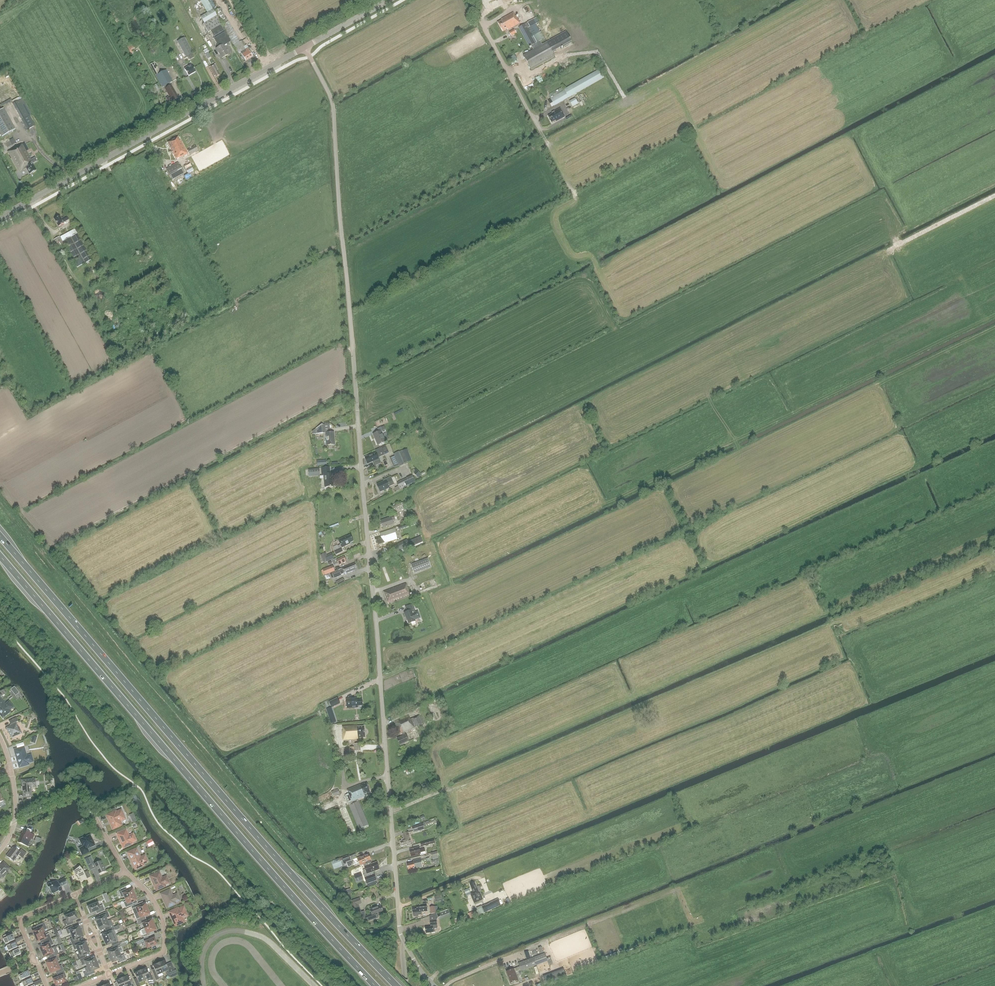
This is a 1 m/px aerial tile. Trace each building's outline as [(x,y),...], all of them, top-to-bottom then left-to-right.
[(217,16),(208,0),(200,0),(207,13),(201,17),(204,23),(203,24),(208,33),(211,31),(214,37),(214,38),(219,47),(217,49),(222,58),(228,54),(223,45),(230,41),(225,32),(226,31),(217,16)] [(228,21),(220,8),(215,11),(222,24),(228,21)] [(508,30),(520,23),(516,16),(515,16),(514,13),(502,19),(502,20),(498,23),(503,32),(507,29),(508,30)] [(555,57),(552,52),(547,42),(542,45),(540,42),(548,37),(536,18),(532,20),(535,25),(529,28),(527,23),(518,29),(529,48),(531,46),(534,50),(524,56),(532,70),(555,57)] [(241,50),(243,52),(241,53),(246,61),(253,56),(248,48),(242,40),(240,42),(228,21),(223,25),(237,50),(239,49),(240,50),(241,50)] [(552,52),(572,41),(566,31),(547,42),(552,52)] [(193,53),(184,37),(177,41),(186,57),(193,53)] [(131,50),(139,45),(138,44),(137,44),(136,41),(127,46),(132,55),(133,54),(131,50)] [(161,70),(160,71),(156,65),(155,65),(154,62),(150,65),(162,87),(164,87),(165,89),(169,97),(166,98),(168,102),(171,100),(172,102),(179,98),(171,85),(170,83),(173,82),(166,70),(162,72),(161,70)] [(216,77),(220,75),(217,70),(218,69),(215,64),(209,67),(214,76),(216,76),(216,77)] [(184,69),(189,76),(196,72),(191,65),(184,69)] [(569,98),(604,78),(599,70),(564,90),(565,90),(551,98),(555,106),(569,98)] [(21,96),(12,101),(13,104),(22,120),(25,125),(27,130),(29,129),(27,124),(30,122),(27,117),(32,115),(23,98),(21,96)] [(557,121),(564,117),(563,115),(563,114),(560,108),(553,112),(553,113),(548,116),(552,123),(557,120),(557,121)] [(3,109),(0,111),(0,133),(2,137),(15,130),(3,109)] [(188,153),(181,141),(180,141),(178,137),(168,142),(171,148),(170,148),(171,149),(168,151),(170,153),(172,152),(176,159),(180,157),(180,158),(188,153)] [(33,163),(37,161),(35,158),(31,160),(26,151),(28,150),(25,143),(19,146),(8,152),(19,172),(26,168),(28,170),(30,174),(36,170),(34,167),(34,166),(33,163)] [(198,151),(195,146),(188,150),(190,155),(198,151)] [(184,173),(178,163),(166,169),(172,180),(184,173)] [(190,164),(185,167),(188,174),(190,173),(194,171),(190,164)] [(63,223),(69,219),(67,216),(61,219),(60,216),(55,219),(58,226),(64,223),(63,223)] [(93,259),(79,232),(63,241),(77,268),(93,259)] [(66,250),(62,242),(59,237),(54,239),(61,252),(66,250)] [(322,425),(316,429),(312,431),(313,434),(324,433),(324,425),(322,425)] [(381,431),(386,429),(385,426),(378,429),(379,432),(373,434),(378,445),(385,441),(381,431)] [(327,445),(335,444),(334,432),(326,433),(327,445)] [(376,453),(366,458),(368,463),(373,461),(374,463),(379,460),(378,457),(387,453),(388,452),(387,448),(386,446),(376,450),(377,453),(376,453)] [(320,476),(320,468),(308,469),(309,477),(320,476)] [(325,487),(334,486),(332,474),(331,474),(330,468),(322,468),(322,475),(324,475),(325,487)] [(420,478),(424,475),(418,468),(415,471),(420,478)] [(384,482),(377,485),(380,492),(389,488),(389,487),(395,484),(391,477),(384,480),(384,482)] [(392,521),(395,520),(395,521),(399,519),(397,515),(391,517),(381,521),(383,528),(393,524),(392,521)] [(386,543),(397,539),(394,529),(380,534),(381,537),(375,539),(377,544),(379,543),(379,544),(386,542),(386,543)] [(353,541),(351,535),(347,537),(347,536),(339,540),(341,545),(338,546),(340,549),(335,551),(336,555),(343,551),(341,548),(342,547),(342,548),(350,544),(350,543),(353,541)] [(420,537),(410,541),(412,547),(423,542),(420,537)] [(393,554),(410,546),(407,540),(390,548),(393,554)] [(326,553),(321,556),(325,563),(334,558),(331,554),(327,556),(326,553)] [(336,559),(332,561),(334,565),(338,563),(339,565),(346,562),(344,557),(337,560),(336,559)] [(411,565),(414,573),(431,567),(428,558),(411,565)] [(355,568),(357,568),(355,564),(351,565),(351,564),(342,568),(344,574),(356,570),(355,568)] [(325,575),(334,571),(333,566),(323,570),(325,575)] [(389,604),(411,596),(406,583),(384,591),(389,604)] [(407,612),(404,613),(406,617),(406,616),(409,624),(415,621),(415,620),(420,618),(418,612),(416,612),(413,604),(405,607),(407,612)] [(337,698),(337,697),(329,701),(331,706),(339,703),(339,701),(337,698)] [(363,705),(362,700),(354,700),(354,698),(347,699),(347,708),(358,708),(358,706),(363,705)] [(3,717),(10,712),(9,710),(13,707),(9,702),(5,705),(0,699),(0,714),(3,717)] [(332,708),(327,710),(331,724),(336,722),(332,708)] [(405,732),(423,724),(420,715),(410,719),(409,716),(395,722),(400,734),(402,733),(403,736),(397,739),(400,746),(409,742),(405,732)] [(9,721),(11,725),(10,725),(10,727),(7,728),(12,737),(16,735),(17,736),(21,733),(19,729),(15,722),(18,721),(16,718),(9,721)] [(358,738),(365,737),(364,726),(358,727),(357,726),(343,727),(343,731),(343,740),(358,739),(358,738)] [(26,757),(24,747),(15,750),(20,767),(29,764),(28,763),(33,761),(31,755),(26,757)] [(418,771),(415,764),(405,768),(407,775),(418,771)] [(36,787),(35,779),(22,781),(24,797),(31,796),(30,787),(36,787)] [(368,793),(370,792),(367,784),(365,784),(365,783),(360,785),(360,784),(347,790),(349,794),(345,795),(359,829),(369,825),(358,799),(364,797),(363,796),(369,794),(368,793)] [(121,811),(117,813),(116,810),(112,812),(113,813),(107,815),(113,829),(121,825),(119,820),(124,818),(121,811)] [(424,829),(423,824),(412,827),(414,832),(424,829)] [(125,828),(117,831),(118,834),(117,834),(123,848),(132,844),(131,842),(136,840),(133,834),(129,836),(125,828)] [(33,839),(35,835),(23,830),(21,835),(22,835),(19,842),(18,842),(30,847),(28,846),(31,839),(33,839)] [(412,845),(410,837),(408,832),(403,834),(404,839),(402,839),(402,841),(400,842),(401,846),(407,844),(408,846),(412,845)] [(94,842),(93,842),(90,835),(83,838),(80,839),(79,840),(81,843),(82,843),(83,847),(79,848),(82,855),(89,852),(87,848),(92,846),(93,847),(96,845),(94,842)] [(13,847),(7,856),(13,861),(14,861),(15,861),(17,859),(16,858),(18,855),(21,857),(21,856),(23,858),(27,853),(21,849),(19,852),(13,847)] [(421,855),(426,854),(425,849),(423,850),(422,849),(420,850),(419,847),(410,850),(412,857),(421,854),(421,855)] [(140,858),(136,849),(128,853),(135,869),(143,865),(143,864),(147,862),(145,856),(140,858)] [(367,862),(371,860),(369,854),(365,855),(357,858),(360,866),(366,864),(365,862),(366,862),(367,862)] [(423,867),(421,861),(421,859),(413,860),(414,862),(407,864),(409,870),(415,868),(415,869),(423,867)] [(101,861),(94,864),(98,874),(106,871),(101,861)] [(2,876),(3,877),(8,872),(7,871),(10,868),(4,862),(1,865),(0,864),(0,878),(2,876)] [(366,864),(368,868),(363,870),(365,875),(364,875),(367,884),(376,880),(374,874),(373,872),(376,871),(375,869),(378,867),(376,862),(372,864),(371,862),(366,864)] [(91,877),(88,871),(84,872),(83,871),(80,866),(74,871),(76,876),(77,877),(78,878),(78,879),(80,879),(81,882),(87,879),(91,877)] [(162,879),(159,873),(151,876),(157,890),(165,886),(164,885),(169,883),(166,877),(162,879)] [(50,883),(48,884),(47,885),(48,887),(49,887),(52,894),(59,891),(60,892),(61,891),(62,889),(61,887),(60,887),(57,881),(51,883),(50,883)] [(474,903),(483,900),(480,891),(478,887),(477,887),(475,883),(470,884),(473,893),(470,894),(474,903)] [(135,895),(132,890),(126,892),(125,889),(119,892),(122,897),(124,896),(125,899),(135,895)] [(172,896),(169,890),(161,894),(167,908),(176,904),(175,902),(179,900),(177,894),(172,896)] [(131,902),(137,900),(135,895),(125,899),(126,901),(124,902),(126,908),(132,905),(131,902)] [(361,912),(359,905),(362,904),(360,898),(349,902),(351,910),(354,909),(355,914),(361,912)] [(491,909),(500,905),(497,900),(489,904),(477,909),(479,915),(491,910),(491,909)] [(99,906),(98,903),(95,904),(94,903),(90,905),(91,906),(88,907),(91,913),(97,911),(98,914),(105,911),(103,905),(99,906)] [(134,914),(147,909),(145,904),(139,906),(138,904),(131,907),(134,914)] [(421,912),(427,911),(426,904),(420,904),(421,907),(413,908),(413,913),(414,916),(414,917),(418,916),(418,915),(421,915),(421,912)] [(376,915),(384,912),(381,905),(370,909),(372,914),(366,916),(364,912),(360,913),(362,920),(367,919),(368,922),(377,918),(376,915)] [(178,908),(169,912),(176,926),(178,925),(179,925),(182,924),(182,923),(184,922),(182,917),(186,915),(183,908),(179,910),(178,908)] [(144,917),(150,914),(147,909),(134,914),(138,922),(137,923),(145,919),(144,917)] [(106,918),(110,917),(107,911),(100,914),(101,917),(95,920),(98,925),(107,921),(106,918)] [(71,921),(77,919),(75,912),(72,914),(71,913),(68,914),(68,915),(65,916),(67,920),(63,921),(65,927),(72,924),(71,921)] [(438,928),(437,920),(438,917),(437,913),(430,916),(431,927),(425,927),(426,933),(435,932),(435,929),(438,928)] [(154,925),(152,920),(146,922),(145,919),(137,923),(138,926),(142,924),(145,929),(154,925)] [(108,923),(107,921),(98,925),(100,930),(106,927),(107,930),(114,927),(113,928),(111,922),(108,923)] [(43,930),(47,929),(44,923),(37,926),(39,929),(33,932),(35,937),(44,933),(43,930)] [(150,932),(156,930),(154,925),(145,929),(146,931),(142,933),(144,938),(151,935),(150,932)] [(81,932),(79,927),(74,929),(73,926),(66,929),(68,934),(70,933),(72,936),(81,932)] [(111,932),(115,930),(114,927),(107,930),(108,933),(102,935),(104,940),(114,937),(111,932)] [(12,935),(16,934),(15,931),(3,936),(4,939),(3,939),(5,944),(6,943),(14,940),(12,935)] [(77,939),(83,937),(81,932),(72,936),(73,938),(70,939),(72,945),(78,942),(77,939)] [(46,935),(44,933),(35,937),(37,942),(43,939),(44,942),(51,939),(49,934),(46,935)] [(115,939),(114,937),(104,940),(106,946),(112,943),(113,946),(119,943),(117,938),(115,939)] [(157,944),(154,938),(148,941),(147,937),(139,941),(140,944),(142,943),(142,945),(145,946),(146,945),(147,948),(157,944)] [(54,944),(51,939),(44,942),(45,945),(40,947),(42,952),(51,948),(50,946),(54,944)] [(17,947),(14,940),(6,943),(8,947),(6,947),(8,951),(10,951),(18,947),(17,947)] [(87,947),(85,942),(79,945),(78,942),(72,945),(74,950),(77,949),(78,951),(87,947)] [(117,949),(121,947),(120,944),(113,947),(114,950),(108,952),(110,957),(120,954),(117,949)] [(19,950),(22,948),(21,945),(17,947),(18,947),(10,951),(10,953),(9,953),(11,958),(21,954),(19,950)] [(84,955),(90,953),(87,947),(78,951),(79,954),(76,955),(79,960),(85,958),(84,955)] [(52,951),(51,948),(42,952),(44,958),(50,955),(51,958),(57,955),(55,950),(52,951)] [(521,971),(548,961),(549,965),(553,963),(550,957),(547,958),(545,953),(518,963),(520,967),(514,969),(507,972),(511,983),(518,980),(515,972),(521,970),(521,971)] [(126,960),(124,955),(121,956),(120,954),(110,957),(112,963),(118,960),(119,963),(126,960)] [(59,961),(57,955),(51,958),(52,960),(46,963),(48,968),(58,964),(57,962),(59,961)] [(97,963),(95,958),(89,960),(88,958),(80,961),(82,966),(86,964),(87,967),(97,963)] [(175,971),(172,963),(166,966),(164,961),(165,961),(159,963),(163,973),(166,972),(167,976),(172,977),(178,975),(176,970),(175,971)] [(93,971),(99,968),(97,963),(87,967),(88,969),(86,970),(88,976),(94,973),(93,971)] [(163,973),(159,963),(153,966),(155,970),(152,971),(156,981),(159,979),(158,975),(163,973)] [(59,966),(58,964),(48,968),(51,973),(57,971),(58,973),(64,971),(61,965),(59,966)] [(146,969),(146,968),(140,971),(144,980),(147,979),(149,985),(155,983),(151,974),(148,975),(146,969)] [(563,969),(543,976),(546,984),(566,977),(563,969)] [(35,977),(33,975),(30,976),(28,971),(18,975),(21,980),(22,980),(23,982),(31,979),(35,977)] [(140,971),(134,974),(135,974),(137,979),(134,980),(137,985),(140,985),(139,983),(144,980),(140,971)] [(65,982),(64,978),(67,977),(64,972),(58,974),(59,977),(53,979),(56,985),(59,984),(59,985),(63,984),(63,983),(65,982)] [(133,981),(130,982),(127,976),(128,976),(122,979),(125,985),(134,985),(133,981)]
